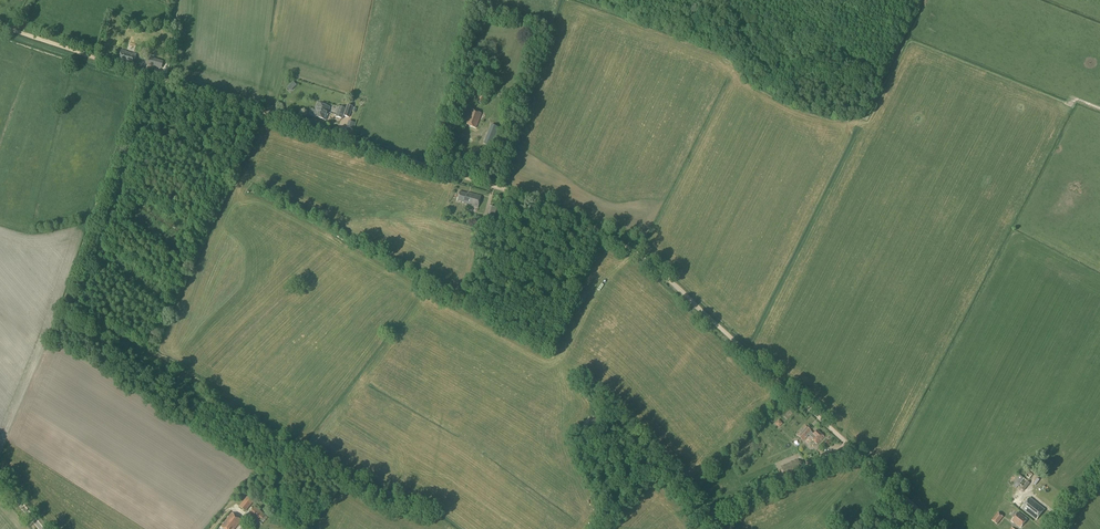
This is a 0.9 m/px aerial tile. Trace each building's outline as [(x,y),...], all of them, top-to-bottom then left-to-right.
[(121,50),(118,62),(133,66),(136,54),(133,54),(133,55),(126,53),(126,52),(121,50)] [(148,57),(145,65),(161,69),(163,61),(148,57)] [(476,102),(483,105),(488,91),(482,89),(480,95),(479,95),(476,102)] [(330,108),(317,104),(315,110),(312,109),(310,114),(313,115),(313,116),(326,120),(330,108)] [(335,117),(342,119),(343,116),(350,118),(353,107),(347,105),(346,109),(339,107),(335,117)] [(481,114),(471,110),(465,124),(476,128),(481,114)] [(498,136),(490,133),(487,145),(494,147),(498,136)] [(459,192),(457,201),(465,203),(465,205),(478,208),(481,197),(468,193),(468,194),(459,192)] [(487,216),(494,218),(497,208),(489,206),(487,216)] [(485,222),(493,225),(495,219),(487,216),(485,222)] [(811,439),(817,445),(824,437),(816,430),(813,434),(810,432),(810,431),(805,426),(797,435),(803,441),(809,435),(812,438),(811,439)] [(1030,470),(1034,475),(1046,464),(1041,459),(1030,470)] [(781,467),(785,476),(802,469),(798,460),(781,467)] [(1018,487),(1024,491),(1030,483),(1019,475),(1012,485),(1016,488),(1018,487)] [(239,507),(245,512),(253,502),(247,497),(239,507)] [(1021,508),(1036,520),(1045,510),(1030,498),(1021,508)] [(248,514),(261,525),(268,517),(255,506),(248,514)] [(224,528),(235,528),(241,521),(232,513),(221,527),(224,528)] [(992,521),(997,525),(1003,517),(998,513),(992,521)] [(1012,521),(1020,527),(1026,520),(1018,513),(1012,521)]
